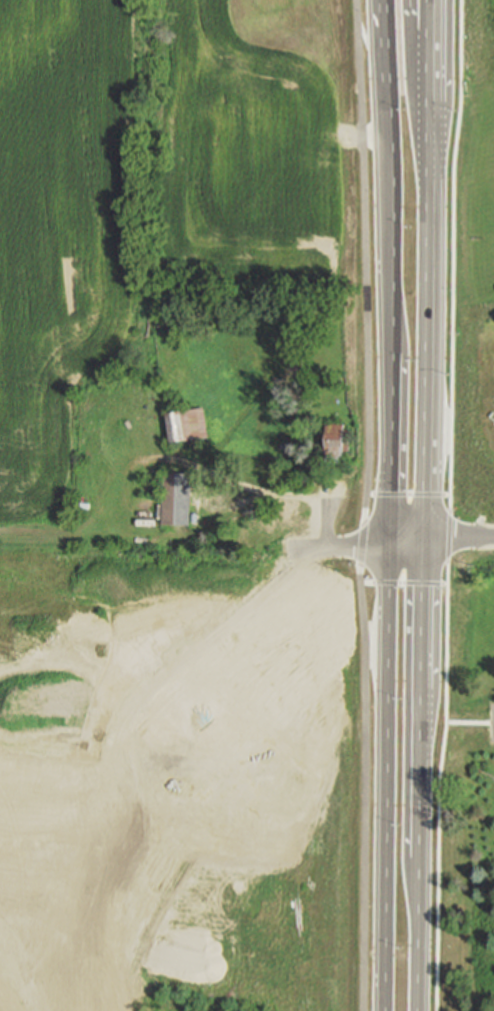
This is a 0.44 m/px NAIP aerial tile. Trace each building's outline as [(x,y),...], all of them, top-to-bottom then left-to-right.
[(206,436),(173,441),(168,412),(201,407),(206,436)] [(326,459),(328,422),(345,423),(345,429),(349,429),(348,450),(340,449),(340,459),(326,459)] [(163,522),(164,472),(191,473),(190,523),(163,522)] [(310,633),(309,650),(322,651),(323,634),(310,633)]
